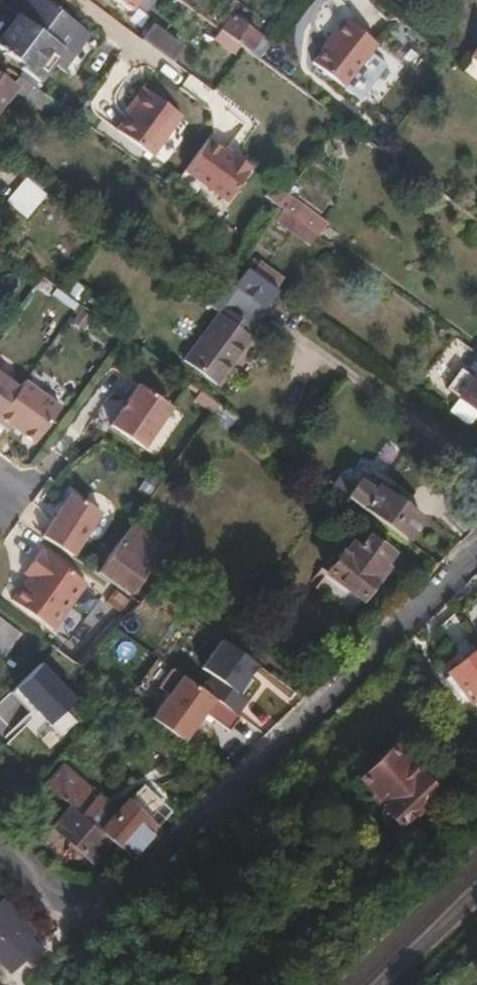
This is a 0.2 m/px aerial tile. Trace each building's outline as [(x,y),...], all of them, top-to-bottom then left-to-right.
[(60,48),(71,32),(76,26),(42,0),(29,0),(0,39),(0,49),(17,61),(14,65),(35,80),(43,71),(51,60),(44,56),(54,43),(60,48)] [(127,8),(130,4),(133,0),(116,0),(127,8)] [(152,0),(133,0),(130,4),(143,13),(152,0)] [(264,40),(228,14),(218,28),(238,43),(253,54),(264,40)] [(340,86),(373,44),(341,19),(309,61),(340,86)] [(171,59),(181,46),(151,23),(140,37),(171,59)] [(232,52),(238,43),(218,28),(212,36),(232,52)] [(71,91),(99,52),(71,32),(60,48),(54,43),(44,56),(51,60),(43,71),(71,91)] [(467,55),(476,63),(476,42),(467,55)] [(9,83),(0,77),(0,99),(9,86),(53,119),(56,113),(60,116),(65,109),(17,73),(9,83)] [(151,154),(180,114),(145,87),(115,128),(151,154)] [(231,158),(220,149),(206,139),(183,170),(226,201),(248,170),(247,169),(249,166),(233,154),(231,158)] [(233,154),(222,146),(220,149),(231,158),(233,154)] [(286,191),(278,203),(284,208),(300,220),(314,231),(324,219),(286,191)] [(276,218),(293,230),(300,220),(284,208),(276,218)] [(228,274),(208,302),(218,309),(237,284),(263,304),(271,294),(275,296),(279,290),(245,265),(235,279),(228,274)] [(263,304),(237,284),(218,309),(183,358),(218,382),(253,334),(249,331),(275,296),(271,294),(263,304)] [(290,307),(295,301),(279,290),(275,296),(290,307)] [(457,395),(476,411),(476,368),(457,395)] [(18,385),(0,373),(0,410),(18,385)] [(23,378),(18,385),(0,410),(0,422),(8,427),(10,423),(33,440),(60,405),(23,378)] [(142,446),(171,405),(138,382),(108,422),(142,446)] [(237,415),(217,401),(211,409),(231,423),(237,415)] [(227,429),(231,423),(211,409),(207,415),(227,429)] [(377,485),(374,490),(358,478),(346,494),(405,537),(421,516),(377,485)] [(98,508),(67,489),(62,498),(91,519),(98,508)] [(62,498),(42,530),(71,551),(91,519),(62,498)] [(147,535),(128,522),(117,537),(136,551),(147,535)] [(39,533),(70,553),(71,551),(42,530),(39,533)] [(382,561),(390,550),(368,533),(359,545),(351,540),(342,552),(339,551),(326,569),(361,595),(375,577),(377,578),(386,565),(382,561)] [(149,560),(161,545),(147,535),(136,551),(149,560)] [(127,591),(149,560),(136,551),(117,537),(95,568),(127,591)] [(50,625),(85,579),(38,546),(20,569),(25,572),(8,596),(50,625)] [(476,633),(476,597),(459,609),(476,634),(476,633)] [(0,654),(18,631),(0,617),(0,654)] [(178,665),(145,709),(183,737),(204,709),(229,727),(250,698),(236,687),(257,658),(218,630),(188,671),(178,665)] [(476,693),(476,645),(446,670),(469,699),(476,693)] [(36,653),(8,679),(44,718),(71,692),(36,653)] [(417,769),(415,771),(390,744),(356,775),(382,802),(380,803),(384,808),(379,812),(390,823),(395,819),(399,823),(436,789),(432,785),(435,782),(424,770),(420,773),(417,769)] [(43,781),(68,803),(78,810),(94,792),(60,762),(43,781)] [(143,815),(125,799),(98,828),(113,842),(131,857),(158,829),(155,825),(156,824),(145,813),(143,815)] [(48,824),(92,865),(113,842),(98,828),(78,810),(68,803),(48,824)] [(32,950),(0,914),(0,965),(7,973),(32,950)]
